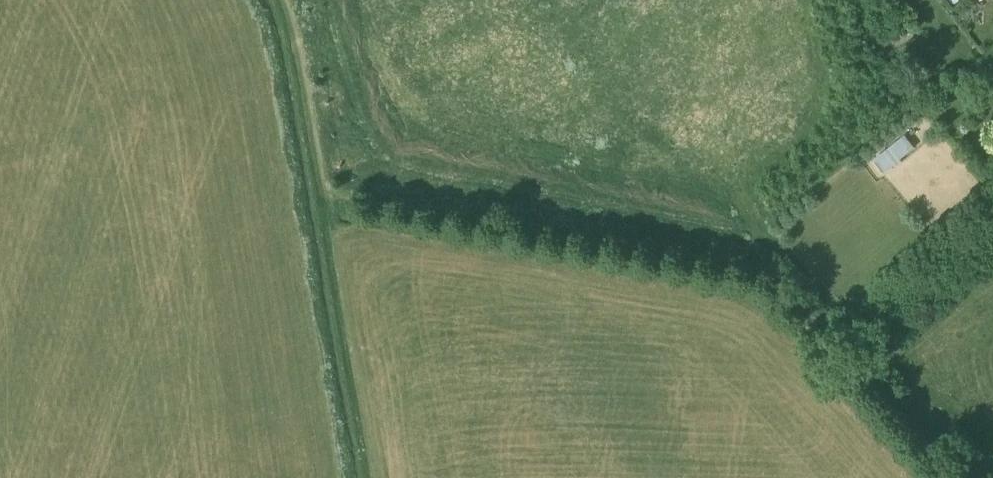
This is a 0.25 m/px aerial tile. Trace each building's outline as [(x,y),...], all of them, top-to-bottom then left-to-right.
[(875,151),(885,164),(914,141),(904,128),(875,151)]
